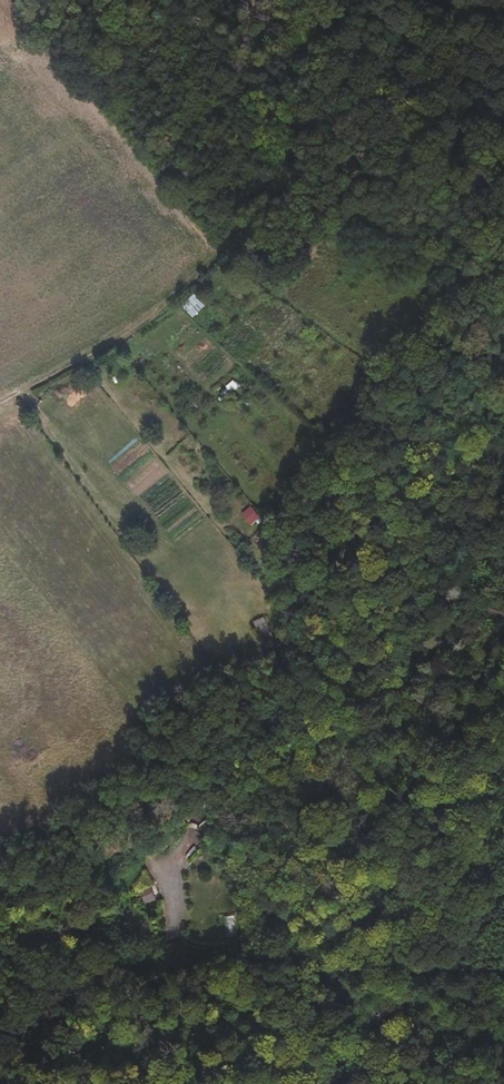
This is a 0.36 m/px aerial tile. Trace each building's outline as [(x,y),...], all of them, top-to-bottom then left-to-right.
[(192,317),(205,305),(195,294),(182,305),(192,317)]
